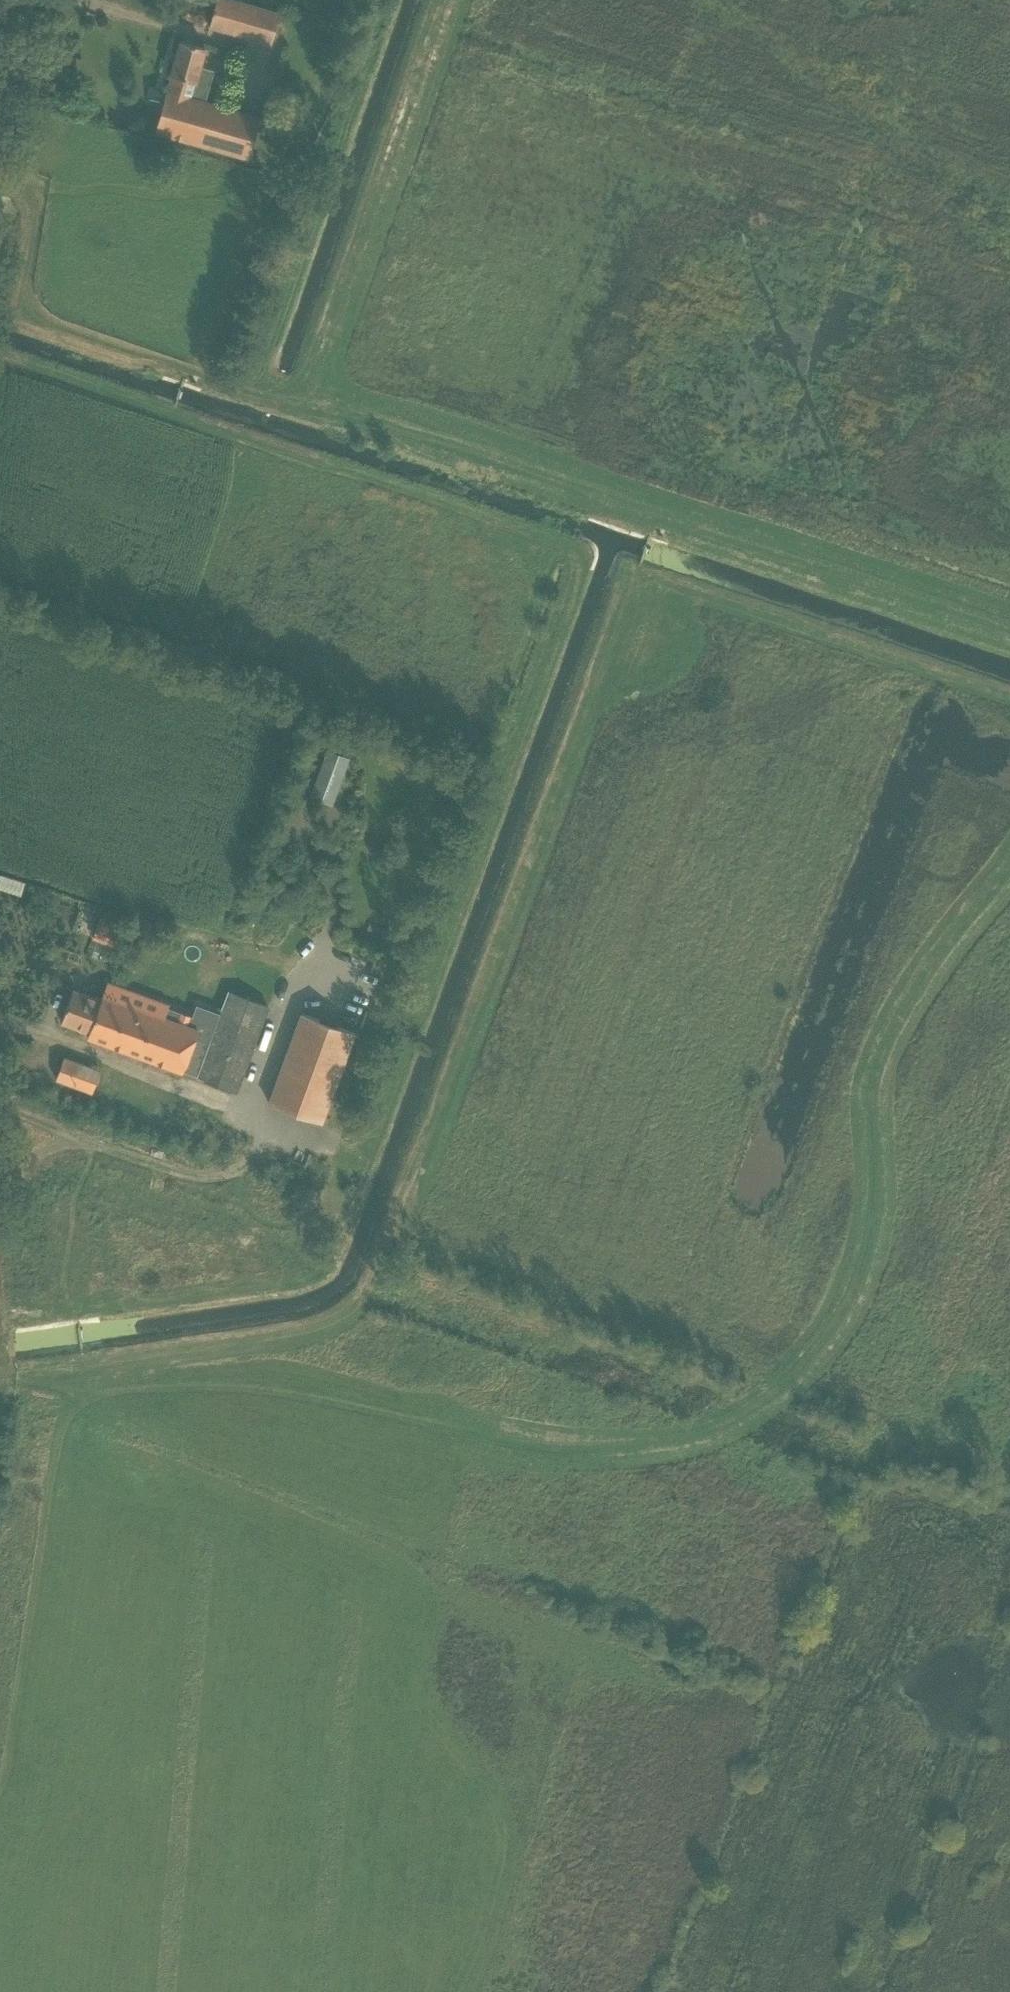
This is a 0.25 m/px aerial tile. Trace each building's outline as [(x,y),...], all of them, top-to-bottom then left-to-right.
[(271,45),(281,12),(238,0),(217,0),(209,28),(271,45)] [(167,91),(155,131),(249,158),(261,118),(205,102),(191,98),(200,66),(205,47),(181,40),(171,75),(173,76),(168,91),(167,91)] [(310,797),(332,805),(349,757),(327,749),(310,797)] [(22,881),(0,873),(0,887),(18,894),(22,881)] [(93,936),(139,953),(145,934),(100,917),(93,936)] [(73,990),(62,1021),(81,1028),(89,1031),(87,1037),(183,1072),(183,1071),(196,1076),(209,1040),(196,1035),(198,1029),(164,1017),(169,1005),(126,990),(108,983),(101,1000),(92,997),(73,990)] [(209,1040),(196,1076),(198,1076),(198,1077),(237,1092),(269,1006),(227,991),(209,1040)] [(304,1013),(271,1103),(324,1122),(357,1032),(304,1013)] [(64,1058),(56,1079),(92,1092),(100,1071),(64,1058)]
